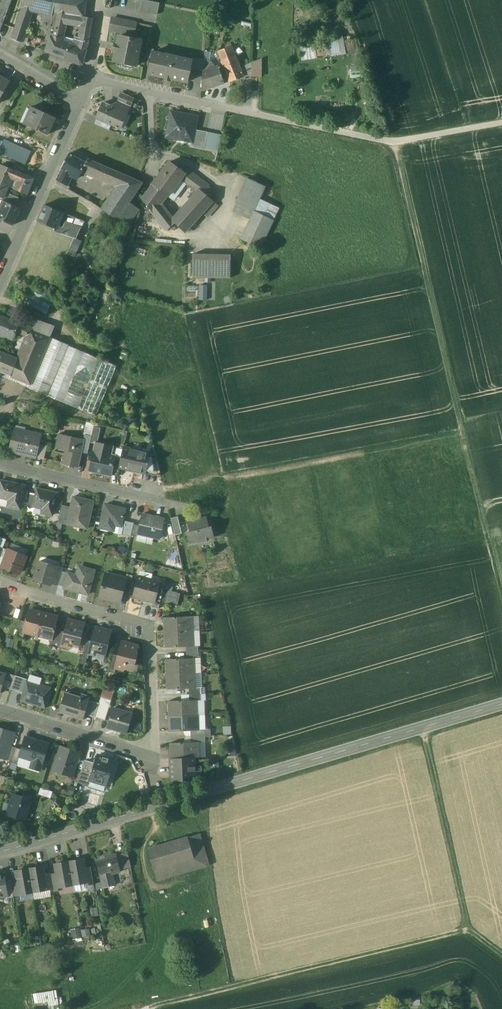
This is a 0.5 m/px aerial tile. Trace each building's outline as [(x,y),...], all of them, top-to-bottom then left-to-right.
[(9,6),(14,8),(17,0),(0,0),(0,30),(9,6)] [(44,0),(27,0),(26,9),(25,9),(33,11),(43,13),(51,15),(54,2),(44,0)] [(54,2),(51,15),(58,16),(59,13),(83,17),(86,0),(44,0),(54,2)] [(145,0),(142,0),(140,11),(157,15),(160,3),(145,0)] [(26,9),(22,8),(11,38),(22,42),(33,11),(25,9),(26,9)] [(51,15),(43,13),(41,20),(56,24),(58,16),(51,15)] [(83,17),(59,13),(58,16),(56,24),(61,25),(62,22),(65,23),(82,26),(83,17)] [(92,18),(83,17),(82,26),(81,32),(79,40),(88,43),(92,18)] [(136,23),(113,18),(110,30),(134,35),(136,23)] [(61,25),(56,24),(53,37),(61,40),(65,23),(62,22),(61,25)] [(141,41),(119,36),(117,44),(115,44),(114,50),(116,51),(114,61),(136,66),(141,41)] [(53,37),(51,37),(45,51),(65,58),(68,49),(64,48),(66,43),(62,42),(62,41),(61,40),(53,37)] [(332,54),(346,53),(345,37),(331,38),(332,54)] [(88,43),(79,40),(78,47),(66,43),(64,48),(68,49),(65,58),(82,65),(88,43)] [(318,57),(316,43),(302,45),(303,59),(318,57)] [(155,49),(148,48),(146,59),(152,60),(153,52),(154,52),(155,49)] [(154,52),(153,52),(152,60),(149,74),(165,77),(165,79),(171,81),(171,79),(187,82),(190,68),(192,60),(191,60),(154,52)] [(235,56),(222,61),(224,64),(230,81),(242,77),(239,68),(235,56)] [(204,60),(192,57),(191,60),(192,60),(190,68),(203,71),(204,60)] [(253,76),(263,75),(262,59),(252,59),(253,76)] [(252,63),(239,68),(242,77),(251,77),(252,63)] [(230,81),(224,64),(218,66),(224,83),(230,81)] [(218,66),(203,71),(202,91),(224,83),(218,66)] [(9,83),(0,77),(0,98),(9,83)] [(134,99),(121,94),(118,101),(131,107),(134,99)] [(131,107),(118,101),(115,108),(125,112),(124,114),(127,115),(131,107)] [(115,108),(104,103),(97,118),(118,128),(124,114),(125,112),(115,108)] [(31,108),(23,125),(47,136),(55,118),(31,108)] [(198,117),(171,112),(166,137),(177,139),(178,135),(193,138),(193,139),(195,130),(198,117)] [(208,132),(195,130),(193,139),(193,138),(192,146),(205,148),(208,132)] [(222,135),(208,132),(205,148),(218,151),(222,135)] [(4,141),(3,142),(0,149),(0,153),(19,162),(24,152),(25,151),(4,141)] [(30,155),(24,152),(19,162),(19,163),(25,166),(30,155)] [(85,163),(68,154),(61,169),(62,169),(56,180),(66,186),(72,175),(79,178),(82,170),(85,163)] [(15,164),(4,159),(2,165),(13,170),(15,164)] [(126,176),(87,159),(85,163),(82,170),(119,186),(126,176)] [(184,173),(169,162),(152,184),(167,195),(168,196),(180,179),(184,173)] [(2,165),(0,168),(0,182),(8,186),(15,171),(13,170),(2,165)] [(204,183),(186,169),(184,173),(180,179),(197,192),(200,189),(203,184),(204,183)] [(26,175),(15,171),(8,186),(8,187),(14,189),(18,181),(22,183),(26,175)] [(135,180),(126,176),(119,186),(127,192),(129,188),(135,180)] [(247,178),(236,203),(238,204),(254,211),(265,187),(247,178)] [(0,182),(0,197),(2,198),(5,192),(8,187),(8,186),(0,182)] [(167,195),(152,184),(142,199),(166,230),(175,223),(172,220),(161,205),(167,195)] [(214,193),(203,184),(200,189),(209,198),(214,193)] [(80,191),(70,186),(69,190),(78,195),(80,191)] [(119,186),(103,210),(117,220),(128,204),(133,196),(127,192),(119,186)] [(209,198),(200,189),(197,192),(172,220),(175,223),(184,232),(202,213),(213,201),(209,198)] [(92,194),(86,190),(82,197),(91,202),(92,199),(90,198),(92,194)] [(19,198),(5,192),(2,198),(2,201),(4,202),(15,207),(19,198)] [(213,201),(202,213),(207,217),(218,206),(213,201)] [(4,202),(0,209),(0,210),(0,220),(12,226),(20,209),(15,207),(4,202)] [(128,204),(117,220),(127,227),(138,211),(128,204)] [(254,211),(238,204),(234,211),(250,218),(254,211)] [(61,213),(44,205),(37,221),(55,228),(56,225),(61,213)] [(250,218),(241,239),(260,248),(273,220),(254,211),(250,218)] [(84,222),(61,213),(56,225),(62,228),(64,224),(80,229),(84,222)] [(80,229),(64,224),(62,228),(61,233),(74,238),(76,239),(80,229)] [(62,228),(56,225),(55,228),(54,229),(56,232),(61,233),(62,228)] [(230,255),(193,254),(192,278),(230,278),(230,255)] [(199,285),(199,300),(215,300),(215,282),(205,282),(203,282),(203,285),(199,285)] [(20,302),(46,314),(54,297),(27,285),(20,302)] [(0,316),(0,334),(14,338),(16,331),(19,323),(0,316)] [(32,328),(19,323),(16,331),(27,336),(29,337),(32,330),(32,328)] [(50,337),(32,330),(29,337),(27,336),(20,352),(17,358),(18,359),(10,376),(30,385),(50,338),(50,337)] [(30,385),(28,388),(78,409),(99,359),(68,346),(68,345),(50,338),(30,385)] [(24,341),(18,339),(14,350),(20,352),(24,341)] [(1,373),(10,376),(18,359),(17,358),(0,351),(0,372),(1,373)] [(115,366),(99,359),(78,409),(95,416),(115,366)] [(100,429),(93,427),(91,436),(90,442),(97,444),(97,443),(100,429)] [(41,435),(15,429),(10,451),(25,454),(25,455),(36,458),(36,456),(39,444),(41,435)] [(84,439),(59,434),(56,446),(65,448),(62,464),(78,468),(82,452),(84,439)] [(91,436),(84,435),(84,439),(82,452),(87,454),(90,442),(91,436)] [(97,443),(97,444),(95,453),(94,452),(90,470),(111,475),(115,457),(110,456),(112,446),(97,443)] [(47,446),(39,444),(36,456),(44,458),(47,446)] [(149,453),(123,447),(121,458),(121,459),(119,468),(144,474),(145,469),(148,456),(149,453)] [(156,457),(148,456),(145,469),(159,473),(156,457)] [(115,457),(111,475),(118,477),(119,468),(121,459),(121,458),(115,457)] [(1,481),(0,482),(0,484),(0,499),(9,500),(7,508),(20,510),(25,487),(1,481)] [(57,493),(37,489),(36,494),(33,507),(43,509),(42,514),(52,516),(57,493)] [(36,494),(30,492),(27,505),(33,507),(36,494)] [(93,502),(73,498),(71,508),(68,519),(79,522),(78,527),(87,529),(93,502)] [(125,509),(106,504),(100,528),(109,530),(111,524),(121,526),(125,509)] [(68,508),(61,506),(58,523),(65,524),(68,508)] [(164,520),(142,515),(139,526),(138,534),(159,539),(164,520)] [(177,517),(171,518),(175,535),(181,534),(177,517)] [(198,520),(187,522),(190,532),(187,533),(189,543),(197,541),(197,543),(206,541),(205,539),(213,537),(210,527),(208,528),(206,519),(198,521),(198,520)] [(125,521),(122,535),(131,537),(131,535),(134,525),(134,523),(125,521)] [(139,526),(134,525),(131,535),(137,537),(138,534),(139,526)] [(25,556),(9,549),(2,566),(2,567),(19,573),(25,556)] [(56,566),(39,561),(34,579),(51,584),(51,582),(56,566)] [(56,566),(51,582),(58,584),(62,571),(63,568),(56,566)] [(83,576),(68,572),(64,587),(64,588),(88,594),(94,570),(85,568),(83,576)] [(68,573),(62,571),(58,584),(58,585),(64,587),(68,573)] [(125,579),(106,574),(100,597),(120,602),(123,590),(126,580),(125,579)] [(159,582),(139,577),(134,597),(153,602),(158,585),(159,582)] [(131,581),(126,580),(123,590),(129,592),(131,581)] [(163,587),(158,585),(153,602),(152,607),(158,609),(159,603),(163,589),(163,587)] [(169,591),(163,589),(159,603),(166,604),(166,602),(169,591)] [(178,593),(169,591),(166,602),(175,605),(178,593)] [(43,614),(29,610),(26,622),(24,632),(37,635),(43,614)] [(57,617),(43,614),(37,635),(51,639),(54,629),(57,617)] [(192,617),(163,618),(164,632),(193,631),(192,617)] [(21,620),(16,637),(23,639),(24,632),(26,622),(21,620)] [(84,625),(68,621),(65,632),(62,645),(63,645),(69,647),(72,644),(79,645),(84,625)] [(111,632),(95,628),(92,642),(89,653),(96,654),(99,651),(105,652),(111,632)] [(59,630),(54,629),(51,639),(49,646),(55,647),(59,630)] [(65,632),(59,630),(55,647),(62,649),(63,645),(62,645),(65,632)] [(193,631),(164,632),(165,647),(186,647),(194,646),(193,631)] [(92,642),(86,640),(81,657),(88,658),(89,653),(92,642)] [(119,656),(116,667),(123,668),(126,665),(132,667),(134,660),(137,659),(137,656),(136,654),(137,647),(122,643),(119,656)] [(112,654),(108,671),(115,673),(116,667),(119,656),(112,654)] [(186,659),(165,659),(166,674),(195,673),(194,659),(194,658),(186,659)] [(15,676),(6,673),(5,675),(2,686),(11,689),(15,676)] [(195,673),(166,674),(167,689),(188,688),(196,688),(195,673)] [(28,680),(15,676),(11,689),(24,693),(28,681),(28,680)] [(52,688),(28,681),(24,693),(22,701),(46,708),(52,688)] [(80,696),(65,692),(59,712),(84,720),(86,714),(90,701),(91,696),(81,693),(80,696)] [(111,700),(101,697),(99,703),(95,717),(105,720),(111,700)] [(188,700),(167,701),(168,716),(197,715),(197,701),(196,700),(188,700)] [(99,703),(90,701),(86,714),(95,717),(99,703)] [(133,714),(113,708),(108,727),(127,733),(133,714)] [(197,715),(168,716),(169,731),(190,730),(198,730),(198,729),(197,715)] [(0,729),(0,754),(7,757),(10,746),(14,734),(0,729)] [(48,744),(25,737),(22,750),(19,756),(20,757),(34,761),(31,767),(40,770),(42,763),(43,763),(48,744)] [(191,742),(170,743),(170,758),(194,758),(199,757),(199,742),(191,742)] [(16,748),(10,746),(7,757),(6,759),(12,761),(16,748)] [(81,752),(61,746),(53,771),(73,777),(81,752)] [(22,750),(16,748),(12,761),(12,762),(18,764),(20,757),(19,756),(22,750)] [(114,760),(98,755),(95,763),(92,775),(90,780),(91,780),(106,785),(114,760)] [(194,758),(170,758),(171,781),(183,781),(183,777),(195,776),(195,771),(194,766),(194,758)] [(95,763),(85,760),(81,771),(92,775),(95,763)] [(92,775),(81,771),(78,782),(89,785),(91,780),(90,780),(92,775)] [(32,798),(14,793),(8,814),(25,819),(32,798)] [(199,834),(148,849),(157,880),(208,865),(199,834)] [(116,855),(106,857),(106,859),(97,861),(100,873),(111,871),(111,872),(120,870),(116,855)] [(83,859),(69,862),(73,884),(87,882),(85,868),(83,859)] [(69,862),(55,864),(56,873),(59,887),(73,884),(69,862)] [(43,866),(29,869),(33,891),(47,889),(44,875),(43,866)] [(91,867),(85,868),(87,882),(87,885),(94,884),(91,867)] [(29,869),(16,871),(17,880),(20,894),(33,891),(29,869)] [(111,871),(100,873),(103,888),(114,885),(111,872),(111,871)] [(56,873),(50,874),(53,888),(53,891),(60,890),(59,887),(56,873)] [(50,874),(44,875),(47,889),(53,888),(50,874)] [(11,880),(5,880),(7,895),(6,895),(7,898),(14,897),(13,895),(11,881),(11,880)] [(17,880),(11,881),(13,895),(20,894),(17,880)] [(91,936),(89,925),(72,930),(74,940),(91,936)] [(35,1008),(36,1008),(60,1006),(57,989),(32,992),(35,1008)]
